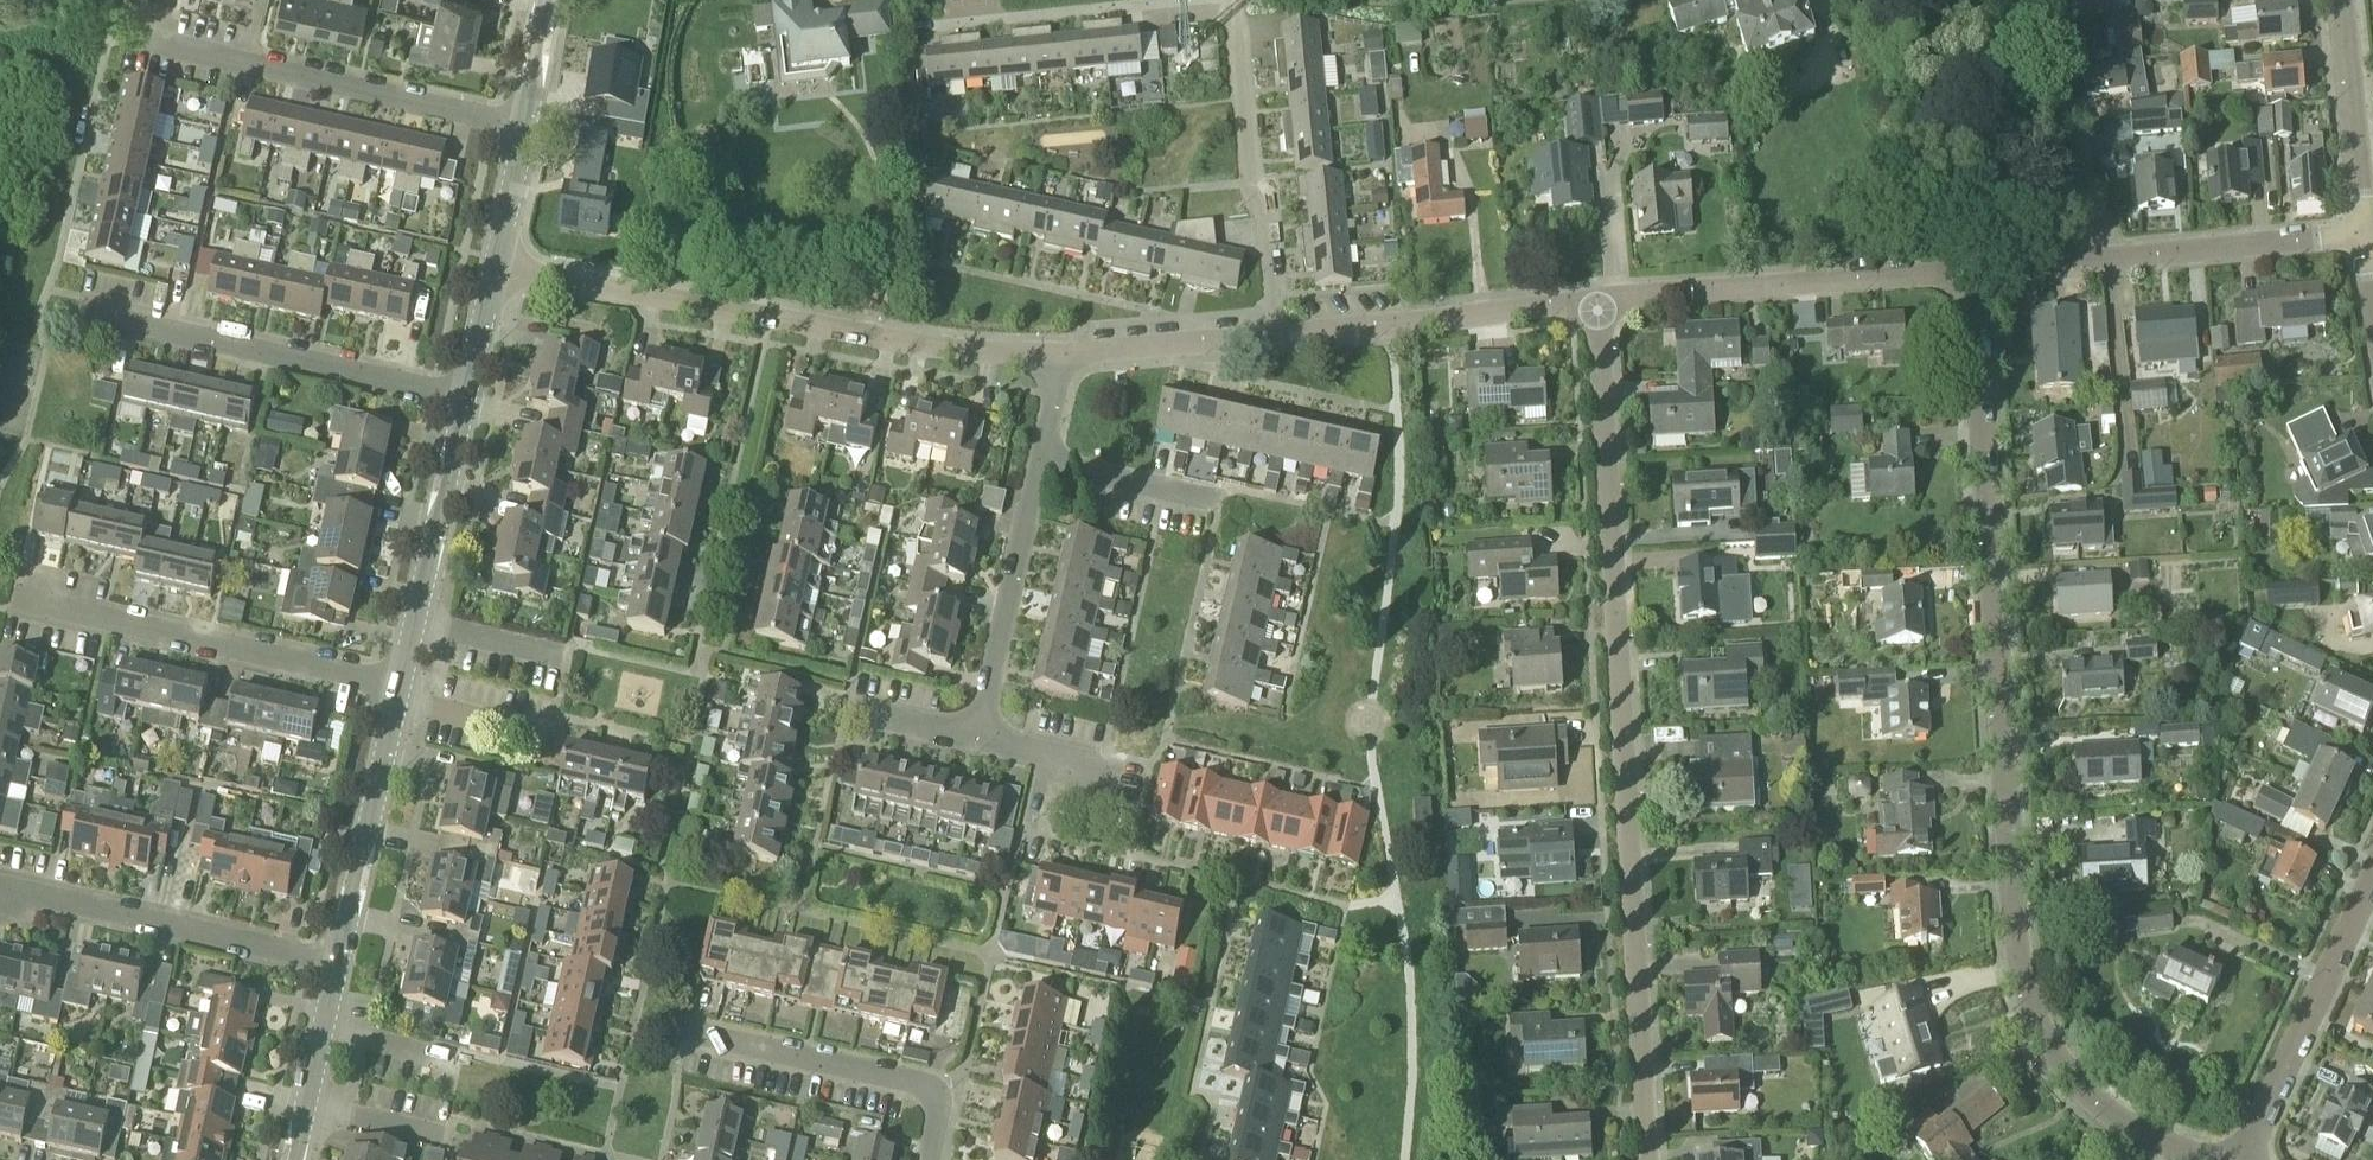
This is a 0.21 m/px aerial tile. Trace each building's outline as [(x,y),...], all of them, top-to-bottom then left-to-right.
[(304,33),(311,0),(280,0),(274,26),(304,33)] [(332,39),(341,0),(311,0),(304,33),(332,39)] [(332,39),(359,45),(368,7),(352,3),(353,0),(341,0),(332,39)] [(381,7),(396,10),(398,0),(383,0),(381,7)] [(477,32),(484,5),(462,0),(440,0),(435,22),(477,32)] [(772,5),(782,86),(828,81),(839,67),(850,66),(847,41),(887,36),(883,6),(837,12),(838,20),(813,23),(811,0),(772,5)] [(1669,8),(1679,38),(1727,22),(1732,20),(1739,18),(1741,24),(1737,26),(1738,27),(1748,61),(1814,39),(1803,4),(1780,12),(1777,0),(1694,0),(1669,8)] [(2073,16),(2117,11),(2116,0),(2071,0),(2073,16)] [(2184,4),(2185,24),(2219,22),(2217,2),(2184,4)] [(2153,17),(2152,3),(2136,4),(2137,18),(2153,17)] [(2225,30),(2226,45),(2259,42),(2259,44),(2298,40),(2295,6),(2256,10),(2257,27),(2225,30)] [(1307,25),(1318,24),(1316,10),(1305,11),(1307,25)] [(477,32),(435,22),(427,20),(422,41),(417,45),(413,44),(410,59),(439,66),(442,52),(471,58),(477,32)] [(1103,25),(1107,69),(1143,65),(1140,29),(1124,31),(1123,22),(1103,25)] [(1276,44),(1278,65),(1322,60),(1319,24),(1318,24),(1307,25),(1283,27),(1285,44),(1276,44)] [(1068,37),(1072,73),(1107,69),(1103,25),(1082,27),(1083,35),(1068,37)] [(1052,30),(1032,32),(1036,76),(1072,73),(1068,37),(1053,38),(1052,30)] [(1161,31),(1163,55),(1177,54),(1175,30),(1161,31)] [(2115,33),(2117,50),(2140,47),(2139,30),(2115,33)] [(1012,42),(997,44),(1001,80),(1036,76),(1032,32),(1011,34),(1012,42)] [(1363,35),(1364,54),(1383,52),(1381,33),(1363,35)] [(372,36),(368,54),(380,57),(384,39),(372,36)] [(961,39),(965,84),(1001,80),(997,44),(982,46),(981,37),(961,39)] [(965,84),(961,39),(940,41),(941,50),(925,51),(927,72),(929,85),(929,87),(965,84)] [(595,50),(587,97),(633,106),(641,59),(595,50)] [(2150,115),(2167,114),(2164,97),(2148,99),(2141,53),(2122,56),(2124,70),(2085,75),(2088,96),(2132,90),(2134,101),(2130,102),(2133,117),(2150,115)] [(1369,58),(1371,71),(1387,70),(1385,57),(1369,58)] [(2187,90),(2214,88),(2212,57),(2185,59),(2187,90)] [(1322,60),(1278,65),(1280,85),(1289,84),(1290,99),(1326,96),(1322,60)] [(2308,92),(2306,76),(2302,76),(2300,62),(2239,68),(2241,85),(2264,83),(2266,98),(2303,94),(2303,93),(2308,92)] [(929,85),(927,72),(917,73),(918,86),(929,85)] [(120,110),(157,119),(164,92),(126,83),(120,110)] [(1400,83),(1389,84),(1391,104),(1402,103),(1400,83)] [(1374,91),(1359,92),(1360,106),(1364,106),(1375,105),(1375,101),(1374,91)] [(1326,96),(1290,99),(1292,115),(1283,115),(1285,136),(1329,131),(1326,96)] [(1627,100),(1629,124),(1663,120),(1661,97),(1627,100)] [(271,147),(280,108),(251,101),(238,158),(252,161),(255,144),(271,147)] [(209,117),(222,120),(225,106),(212,103),(209,117)] [(1566,106),(1570,146),(1602,143),(1598,103),(1566,106)] [(2273,109),(2273,115),(2275,139),(2275,140),(2293,139),(2291,107),(2273,109)] [(280,108),(271,147),(285,150),(279,182),(291,184),(294,171),(307,114),(280,108)] [(1026,115),(1030,120),(1037,119),(1040,113),(1036,108),(1029,108),(1026,115)] [(115,133),(152,141),(157,119),(120,110),(115,133)] [(2186,170),(2182,113),(2167,114),(2150,115),(2133,117),(2131,117),(2132,138),(2174,133),(2176,145),(2174,145),(2175,158),(2174,159),(2175,171),(2186,170)] [(307,114),(294,171),(307,173),(311,156),(326,159),(335,120),(307,114)] [(2258,117),(2260,140),(2275,139),(2273,115),(2258,117)] [(1726,118),(1688,120),(1689,145),(1727,143),(1726,118)] [(335,120),(326,159),(340,163),(337,180),(349,183),(362,126),(335,120)] [(1467,125),(1468,144),(1489,142),(1487,123),(1467,125)] [(619,139),(642,143),(644,129),(621,125),(619,139)] [(383,172),(391,133),(362,126),(349,183),(362,186),(366,168),(383,172)] [(1329,131),(1285,136),(1287,156),(1295,155),(1297,171),(1333,168),(1329,131)] [(109,159),(146,167),(152,141),(115,133),(109,159)] [(391,133),(383,172),(397,175),(393,192),(406,195),(418,139),(391,133)] [(615,197),(600,194),(610,138),(583,133),(573,190),(569,189),(561,231),(608,239),(615,197)] [(201,152),(215,155),(218,142),(204,139),(201,152)] [(418,139),(406,195),(418,198),(422,181),(438,184),(446,145),(418,139)] [(2208,163),(2212,204),(2249,200),(2247,178),(2263,177),(2259,144),(2234,146),(2235,160),(2208,163)] [(1463,196),(1448,198),(1441,190),(1438,149),(1395,153),(1397,185),(1416,183),(1416,189),(1417,188),(1421,224),(1466,220),(1463,196)] [(1383,150),(1366,151),(1367,163),(1384,161),(1383,150)] [(2290,154),(2294,208),(2327,205),(2322,151),(2290,154)] [(215,155),(201,152),(198,166),(212,169),(215,155)] [(1534,195),(1551,193),(1553,210),(1592,206),(1587,152),(1531,158),(1534,195)] [(2156,170),(2135,172),(2139,211),(2174,208),(2170,169),(2169,157),(2154,158),(2156,170)] [(103,183),(141,192),(146,167),(109,159),(103,183)] [(1308,201),(1310,216),(1346,213),(1342,176),(1298,180),(1300,202),(1308,201)] [(961,221),(969,186),(933,178),(924,221),(944,226),(946,218),(961,221)] [(1636,183),(1640,235),(1692,230),(1688,178),(1636,183)] [(141,192),(103,183),(97,209),(135,218),(141,192)] [(974,233),(993,237),(1003,193),(969,186),(961,221),(976,224),(974,233)] [(190,203),(203,206),(206,192),(193,189),(190,203)] [(1003,193),(993,237),(1014,242),(1016,233),(1032,237),(1040,202),(1003,193)] [(1388,206),(1386,193),(1371,195),(1372,208),(1388,206)] [(289,196),(286,209),(303,213),(306,200),(289,196)] [(406,197),(403,213),(416,215),(419,199),(406,197)] [(1044,248),(1063,253),(1073,209),(1040,202),(1032,237),(1045,240),(1044,248)] [(203,206),(190,203),(187,216),(200,219),(203,206)] [(332,203),(329,218),(339,221),(342,205),(332,203)] [(92,234),(130,242),(135,218),(97,209),(92,234)] [(1109,217),(1073,209),(1063,253),(1083,257),(1085,249),(1099,252),(1107,225),(1108,220),(1109,217)] [(342,221),(355,224),(358,213),(344,210),(342,221)] [(268,224),(281,227),(284,214),(270,211),(268,224)] [(1303,232),(1305,252),(1349,248),(1346,213),(1310,216),(1311,231),(1303,232)] [(386,229),(399,231),(401,221),(388,218),(386,229)] [(312,221),(309,234),(326,238),(329,225),(312,221)] [(1175,241),(1167,276),(1183,280),(1186,283),(1190,288),(1195,291),(1199,292),(1203,293),(1206,293),(1211,293),(1216,291),(1222,289),(1238,292),(1239,285),(1243,281),(1245,275),(1246,270),(1244,264),(1246,257),(1217,250),(1215,223),(1178,227),(1175,241)] [(1107,225),(1099,252),(1097,261),(1113,264),(1111,272),(1131,277),(1141,233),(1107,225)] [(251,233),(248,246),(263,249),(265,237),(251,233)] [(1175,241),(1141,233),(1131,277),(1151,281),(1153,273),(1167,276),(1175,241)] [(130,242),(92,234),(86,259),(124,268),(130,242)] [(127,266),(145,270),(151,241),(133,237),(127,266)] [(192,256),(195,241),(182,238),(179,253),(192,256)] [(394,249),(407,252),(409,244),(396,241),(394,249)] [(209,288),(207,296),(236,302),(248,246),(236,244),(232,261),(216,257),(213,269),(209,288)] [(248,246),(236,302),(264,308),(272,270),(259,267),(263,249),(248,246)] [(1386,247),(1387,260),(1398,260),(1397,246),(1386,247)] [(1349,248),(1305,252),(1307,273),(1315,272),(1317,288),(1353,284),(1349,248)] [(176,267),(189,270),(192,256),(179,253),(176,267)] [(428,253),(425,266),(437,269),(440,255),(428,253)] [(328,282),(323,307),(350,313),(363,257),(351,254),(347,272),(331,268),(328,282)] [(272,270),(264,308),(292,314),(304,259),(292,256),(289,273),(272,270)] [(363,257),(350,313),(378,319),(387,281),(371,277),(375,260),(363,257)] [(304,259),(292,314),(319,320),(323,307),(328,282),(313,279),(316,265),(317,262),(304,259)] [(387,281),(378,319),(407,326),(412,306),(417,282),(420,269),(406,266),(403,284),(387,281)] [(2264,345),(2262,327),(2324,320),(2320,288),(2257,294),(2258,302),(2235,304),(2239,347),(2264,345)] [(2162,306),(2136,309),(2142,362),(2161,360),(2197,356),(2196,344),(2192,308),(2163,311),(2162,306)] [(2032,314),(2035,357),(2037,357),(2039,390),(2079,388),(2078,364),(2081,363),(2078,311),(2032,314)] [(2106,312),(2093,313),(2095,339),(2108,337),(2106,312)] [(1827,325),(1829,349),(1846,348),(1847,356),(1883,354),(1884,368),(1906,366),(1903,319),(1845,323),(1845,324),(1827,325)] [(1677,329),(1680,375),(1710,374),(1710,366),(1739,364),(1736,325),(1677,329)] [(2210,331),(2212,351),(2223,350),(2222,330),(2210,331)] [(538,368),(535,379),(575,388),(578,372),(594,375),(599,349),(567,342),(558,340),(555,354),(546,352),(543,369),(538,368)] [(1751,342),(1753,372),(1770,371),(1768,342),(1751,342)] [(1787,344),(1788,353),(1797,353),(1797,343),(1787,344)] [(665,413),(668,398),(678,358),(668,356),(667,360),(649,356),(645,374),(631,371),(624,403),(665,413)] [(678,358),(668,398),(686,402),(683,417),(708,423),(716,391),(701,387),(706,369),(689,365),(690,361),(678,358)] [(1466,362),(1470,414),(1545,410),(1543,373),(1502,375),(1501,359),(1466,362)] [(2213,363),(2215,388),(2262,383),(2260,359),(2213,363)] [(121,406),(147,411),(156,374),(130,368),(121,406)] [(156,374),(147,411),(171,417),(180,379),(156,374)] [(1710,374),(1680,375),(1682,398),(1652,400),(1655,437),(1714,434),(1710,374)] [(596,392),(619,398),(623,383),(600,378),(596,392)] [(171,417),(196,423),(204,385),(180,379),(171,417)] [(535,379),(533,390),(537,391),(533,409),(551,413),(548,426),(580,434),(586,408),(571,405),(575,388),(535,379)] [(832,429),(841,388),(830,386),(829,390),(795,382),(790,402),(794,403),(787,434),(813,439),(816,426),(832,429)] [(204,385),(196,423),(222,429),(231,391),(204,385)] [(2131,389),(2133,414),(2167,410),(2164,385),(2146,388),(2131,389)] [(103,405),(109,406),(113,407),(117,388),(113,387),(107,386),(103,405)] [(841,388),(832,429),(828,447),(844,451),(845,447),(871,453),(878,421),(864,418),(869,399),(852,395),(853,391),(841,388)] [(231,391),(222,429),(248,435),(256,397),(231,391)] [(1191,442),(1201,399),(1168,391),(1157,435),(1179,439),(1175,456),(1187,458),(1191,442)] [(1201,399),(1191,442),(1209,446),(1205,462),(1218,465),(1222,449),(1231,406),(1201,399)] [(1252,455),(1262,413),(1231,406),(1222,449),(1240,452),(1236,469),(1248,472),(1252,455)] [(2114,419),(2114,406),(2103,406),(2103,419),(2114,419)] [(931,451),(941,411),(930,409),(929,413),(912,410),(908,428),(894,425),(886,457),(913,463),(916,448),(931,451)] [(342,456),(384,465),(390,436),(361,430),(364,417),(335,410),(329,437),(346,441),(342,456)] [(1830,411),(1832,436),(1862,434),(1861,410),(1830,411)] [(941,411),(931,451),(948,455),(945,470),(972,476),(979,444),(982,445),(986,427),(952,419),(953,414),(941,411)] [(1293,420),(1262,413),(1252,455),(1271,459),(1267,476),(1279,479),(1283,462),(1293,420)] [(2287,430),(2303,463),(2310,478),(2299,484),(2294,488),(2291,494),(2292,501),(2296,507),(2300,508),(2300,512),(2307,512),(2331,511),(2349,510),(2349,497),(2372,496),(2372,475),(2367,475),(2350,441),(2337,447),(2321,413),(2287,430)] [(286,437),(290,420),(271,416),(267,433),(286,437)] [(1293,420),(1283,462),(1301,465),(1297,483),(1310,486),(1314,468),(1323,427),(1293,420)] [(612,431),(614,423),(606,421),(602,437),(610,439),(612,431)] [(1462,434),(1461,421),(1448,421),(1449,435),(1462,434)] [(519,451),(516,463),(556,472),(560,456),(574,459),(580,434),(548,426),(545,440),(527,435),(523,452),(519,451)] [(1323,427),(1314,468),(1332,472),(1328,490),(1329,490),(1340,493),(1344,475),(1354,434),(1323,427)] [(2033,432),(2036,474),(2045,473),(2047,495),(2085,492),(2084,476),(2082,455),(2076,456),(2074,429),(2033,432)] [(625,434),(612,431),(610,439),(616,440),(624,442),(625,434)] [(1354,434),(1344,475),(1363,479),(1359,497),(1371,500),(1375,481),(1372,481),(1382,440),(1354,434)] [(1871,466),(1872,502),(1913,500),(1912,464),(1910,464),(1908,436),(1884,437),(1886,465),(1871,466)] [(624,442),(616,440),(612,458),(623,461),(627,443),(624,442)] [(263,441),(260,457),(276,461),(280,444),(263,441)] [(649,461),(652,448),(641,446),(638,459),(649,461)] [(1486,452),(1489,502),(1533,499),(1533,506),(1550,505),(1548,462),(1502,465),(1501,451),(1486,452)] [(120,465),(133,468),(136,457),(122,454),(120,465)] [(321,472),(316,494),(345,500),(348,488),(377,494),(384,465),(342,456),(339,470),(328,468),(321,472)] [(1187,458),(1175,456),(1172,469),(1184,472),(1187,458)] [(136,457),(133,468),(147,471),(149,460),(136,457)] [(658,490),(700,498),(706,469),(656,458),(653,471),(662,473),(658,490)] [(518,475),(514,493),(532,497),(529,510),(561,517),(567,492),(552,488),(556,472),(516,463),(514,475),(518,475)] [(170,477),(184,480),(186,469),(173,466),(170,477)] [(91,478),(105,481),(107,470),(93,467),(91,478)] [(186,469),(184,480),(197,483),(200,472),(186,469)] [(107,470),(105,481),(118,484),(120,473),(107,470)] [(237,483),(248,494),(260,480),(249,470),(237,483)] [(1710,525),(1709,515),(1753,513),(1751,473),(1706,476),(1706,479),(1675,481),(1677,515),(1678,515),(1679,527),(1710,525)] [(209,486),(222,489),(225,478),(212,475),(209,486)] [(1279,479),(1267,476),(1264,491),(1276,494),(1279,479)] [(2173,477),(2161,478),(2162,492),(2174,491),(2173,477)] [(141,490),(155,493),(157,482),(144,479),(141,490)] [(2122,480),(2124,513),(2175,510),(2174,491),(2162,492),(2141,493),(2140,479),(2122,480)] [(157,482),(155,493),(168,496),(171,485),(157,482)] [(1310,486),(1297,483),(1294,497),(1307,500),(1310,486)] [(855,485),(851,502),(866,505),(870,489),(855,485)] [(606,487),(602,505),(613,508),(617,490),(606,487)] [(656,501),(652,517),(694,527),(700,498),(658,490),(649,488),(647,499),(656,501)] [(977,510),(1002,515),(1007,495),(982,489),(977,510)] [(38,540),(64,546),(72,509),(73,505),(54,501),(56,493),(42,490),(32,533),(40,534),(38,540)] [(191,501),(207,505),(209,494),(194,490),(191,501)] [(868,505),(880,508),(883,493),(871,490),(868,505)] [(1337,506),(1340,493),(1329,490),(1326,504),(1337,506)] [(209,494),(207,505),(218,507),(221,496),(209,494)] [(345,500),(316,494),(313,506),(330,510),(323,539),(365,548),(371,519),(343,512),(345,500)] [(950,507),(962,510),(965,500),(953,497),(950,507)] [(1371,500),(1359,497),(1356,510),(1368,513),(1371,500)] [(786,530),(823,538),(837,541),(840,529),(826,525),(830,508),(793,500),(786,530)] [(950,507),(931,503),(925,530),(918,545),(934,549),(976,558),(983,529),(959,524),(962,510),(950,507)] [(245,506),(242,517),(257,521),(260,510),(245,506)] [(2052,514),(2054,548),(2057,548),(2057,553),(2073,552),(2073,547),(2104,545),(2102,508),(2085,509),(2085,512),(2052,514)] [(64,546),(89,552),(97,514),(72,509),(64,546)] [(879,527),(890,530),(894,512),(883,509),(879,527)] [(500,535),(497,546),(537,555),(552,558),(555,543),(562,545),(568,518),(561,517),(529,510),(526,523),(507,519),(504,536),(500,535)] [(2331,541),(2346,541),(2354,565),(2366,561),(2367,563),(2372,561),(2372,523),(2357,529),(2356,525),(2356,511),(2331,511),(2331,541)] [(97,514),(89,552),(113,557),(122,520),(97,514)] [(599,516),(595,534),(607,536),(611,519),(599,516)] [(694,527),(652,517),(643,516),(641,527),(650,529),(646,545),(683,553),(688,554),(694,527)] [(2260,548),(2277,548),(2277,516),(2260,516),(2260,548)] [(113,557),(138,563),(139,563),(143,544),(144,544),(148,526),(122,520),(113,557)] [(1755,545),(1795,543),(1794,527),(1779,528),(1779,522),(1756,523),(1756,529),(1754,529),(1755,545)] [(253,537),(255,526),(245,524),(243,535),(253,537)] [(290,538),(291,531),(280,529),(278,535),(290,538)] [(823,538),(786,530),(781,555),(776,554),(776,555),(817,565),(831,568),(833,557),(820,554),(823,538)] [(157,547),(144,544),(143,544),(139,563),(138,563),(134,581),(160,587),(169,550),(172,533),(161,531),(157,547)] [(1069,533),(1063,561),(1106,571),(1111,552),(1128,556),(1130,545),(1113,541),(1112,544),(1069,533)] [(298,576),(314,580),(327,583),(330,571),(358,577),(365,548),(323,539),(320,554),(303,551),(298,576)] [(640,574),(676,581),(683,553),(646,545),(633,542),(630,554),(644,556),(640,574)] [(1795,543),(1755,545),(1755,560),(1796,559),(1795,543)] [(604,546),(593,544),(589,561),(601,564),(604,546)] [(1469,548),(1471,580),(1500,578),(1501,602),(1556,599),(1554,561),(1528,563),(1527,544),(1469,548)] [(918,562),(912,588),(943,595),(946,581),(965,586),(969,568),(973,569),(976,558),(934,549),(918,545),(918,562)] [(1239,545),(1232,573),(1276,582),(1280,564),(1296,568),(1299,555),(1282,552),(1282,554),(1239,545)] [(499,560),(491,595),(516,601),(517,595),(542,601),(548,576),(534,572),(537,555),(497,546),(494,559),(499,560)] [(875,565),(878,551),(866,548),(863,563),(875,565)] [(169,550),(160,587),(185,593),(194,555),(169,550)] [(194,555),(185,593),(210,599),(219,561),(194,555)] [(817,565),(776,555),(769,584),(805,592),(819,595),(822,583),(808,580),(812,565),(817,566),(817,565)] [(1063,561),(1055,591),(1099,602),(1103,582),(1121,586),(1123,575),(1106,571),(1063,561)] [(1682,567),(1685,618),(1720,616),(1719,597),(1737,595),(1735,563),(1682,567)] [(2147,583),(2146,565),(2129,566),(2131,585),(2147,583)] [(2254,585),(2260,584),(2264,579),(2262,573),(2257,569),(2251,571),(2248,576),(2249,582),(2254,585)] [(587,571),(583,589),(595,591),(598,573),(587,571)] [(634,601),(671,609),(676,581),(640,574),(627,571),(624,582),(638,585),(634,601)] [(1860,574),(1861,591),(1893,588),(1892,572),(1860,574)] [(1276,582),(1232,573),(1225,603),(1269,613),(1273,595),(1289,598),(1292,586),(1276,582)] [(283,618),(317,626),(320,612),(349,618),(356,589),(327,583),(314,580),(298,576),(292,575),(283,618)] [(872,577),(860,575),(856,593),(868,596),(872,577)] [(1136,590),(1138,578),(1125,575),(1123,587),(1136,590)] [(2057,582),(2060,620),(2112,616),(2110,578),(2057,582)] [(2338,581),(2338,599),(2357,598),(2356,580),(2338,581)] [(2319,605),(2317,583),(2303,584),(2305,606),(2319,605)] [(763,612),(799,620),(813,623),(816,611),(802,608),(805,592),(769,584),(763,612)] [(1923,643),(1919,586),(1898,587),(1899,595),(1883,596),(1886,645),(1923,643)] [(919,615),(915,632),(957,642),(964,613),(940,608),(943,595),(912,588),(906,612),(919,615)] [(1055,591),(1048,622),(1092,632),(1096,613),(1112,617),(1115,605),(1099,602),(1055,591)] [(671,609),(634,601),(621,598),(619,609),(632,612),(628,629),(664,637),(671,609)] [(577,618),(588,620),(592,602),(581,599),(577,618)] [(2353,638),(2372,633),(2372,602),(2358,605),(2360,615),(2348,617),(2353,638)] [(850,622),(861,624),(866,606),(854,603),(850,622)] [(1218,634),(1262,644),(1266,626),(1281,629),(1284,616),(1269,613),(1225,603),(1218,634)] [(1129,621),(1132,609),(1119,606),(1116,618),(1129,621)] [(799,620),(763,612),(756,640),(807,652),(810,640),(795,637),(799,620)] [(1296,619),(1284,616),(1281,629),(1293,632),(1296,619)] [(1048,622),(1041,653),(1085,663),(1089,644),(1122,652),(1125,640),(1092,632),(1048,622)] [(2326,661),(2250,627),(2240,648),(2266,660),(2269,652),(2319,675),(2326,661)] [(955,653),(957,642),(915,632),(902,629),(892,671),(924,678),(927,665),(945,669),(949,652),(955,653)] [(586,631),(584,640),(603,645),(606,635),(586,631)] [(855,652),(859,634),(848,631),(844,650),(855,652)] [(1437,633),(1438,649),(1456,648),(1455,632),(1437,633)] [(1277,647),(1262,644),(1218,634),(1212,665),(1255,674),(1259,656),(1274,660),(1277,647)] [(1505,638),(1506,660),(1511,659),(1514,695),(1561,692),(1559,649),(1553,650),(1552,635),(1505,638)] [(816,641),(810,640),(807,652),(813,653),(816,641)] [(2126,646),(2127,664),(2157,661),(2155,644),(2126,646)] [(1685,671),(1687,712),(1746,708),(1744,674),(1762,673),(1760,648),(1727,650),(1729,669),(1685,671)] [(31,693),(34,694),(38,674),(45,676),(49,662),(6,652),(5,659),(0,658),(0,686),(31,693)] [(862,653),(860,661),(874,664),(876,656),(862,653)] [(1041,653),(1033,687),(1077,697),(1082,675),(1093,677),(1099,679),(1099,677),(1101,667),(1085,663),(1041,653)] [(2063,684),(2064,704),(2125,699),(2122,663),(2063,668),(2064,683),(2063,684)] [(1270,678),(1271,678),(1255,674),(1212,665),(1204,698),(1248,708),(1253,686),(1268,690),(1268,689),(1270,678)] [(143,711),(152,673),(124,667),(122,677),(108,674),(98,717),(124,723),(128,708),(143,711)] [(1101,667),(1099,677),(1113,680),(1115,670),(1101,667)] [(1833,676),(1835,695),(1839,695),(1840,702),(1874,700),(1873,690),(1897,688),(1895,672),(1833,676)] [(156,730),(167,733),(179,679),(152,673),(143,711),(159,715),(156,730)] [(1287,681),(1271,678),(1270,678),(1268,689),(1285,693),(1287,681)] [(2363,735),(2372,714),(2372,698),(2329,678),(2313,712),(2363,735)] [(207,685),(179,679),(167,733),(179,735),(182,720),(198,723),(197,729),(211,732),(218,704),(204,701),(207,685)] [(758,714),(798,723),(801,710),(796,709),(799,692),(750,681),(747,695),(761,698),(758,714)] [(713,704),(724,706),(728,688),(717,685),(713,704)] [(42,723),(45,712),(27,708),(31,693),(0,686),(0,713),(42,723)] [(1903,693),(1889,694),(1892,741),(1928,739),(1925,692),(1920,692),(1919,686),(1902,687),(1903,693)] [(1110,705),(1113,694),(1103,691),(1101,703),(1110,705)] [(240,749),(251,752),(263,698),(235,692),(232,707),(218,704),(211,732),(223,735),(226,735),(228,730),(244,734),(240,749)] [(263,698),(251,752),(263,754),(261,764),(277,768),(283,742),(291,704),(263,698)] [(291,704),(283,742),(299,746),(296,761),(322,767),(332,724),(317,721),(320,711),(291,704)] [(752,742),(793,751),(795,739),(789,737),(792,723),(798,724),(798,723),(758,714),(743,711),(741,723),(755,726),(752,742)] [(19,747),(22,732),(39,736),(42,723),(0,713),(0,742),(19,747)] [(711,713),(706,731),(718,734),(722,716),(711,713)] [(1455,720),(1440,720),(1441,731),(1455,730),(1455,720)] [(2307,788),(2338,802),(2351,773),(2335,765),(2343,748),(2294,726),(2282,752),(2308,764),(2305,770),(2314,774),(2307,788)] [(2160,729),(2161,749),(2199,747),(2198,727),(2160,729)] [(75,745),(78,733),(64,730),(62,742),(75,745)] [(221,745),(223,735),(211,732),(209,742),(221,745)] [(1480,737),(1481,767),(1498,766),(1500,793),(1555,790),(1554,767),(1565,766),(1564,746),(1542,748),(1541,734),(1480,737)] [(728,745),(736,747),(738,739),(729,737),(728,745)] [(1714,764),(1690,765),(1693,814),(1760,809),(1757,761),(1752,762),(1750,738),(1712,741),(1714,764)] [(746,770),(789,780),(790,778),(787,777),(789,766),(783,765),(786,751),(792,752),(793,751),(752,742),(738,739),(736,747),(735,751),(749,754),(746,770)] [(704,741),(700,759),(712,761),(716,743),(704,741)] [(30,777),(32,766),(15,762),(19,747),(0,742),(0,770),(30,777)] [(2076,751),(2078,788),(2140,785),(2139,763),(2151,763),(2150,747),(2076,751)] [(587,791),(596,754),(568,748),(557,798),(568,801),(571,788),(587,791)] [(1185,764),(1195,766),(1197,754),(1188,752),(1185,764)] [(623,760),(596,754),(587,791),(585,805),(596,807),(599,794),(615,798),(623,760)] [(133,769),(150,774),(153,763),(136,759),(133,769)] [(623,760),(615,798),(613,811),(624,813),(627,800),(644,804),(648,785),(652,766),(623,760)] [(883,809),(891,773),(893,766),(881,764),(880,770),(863,766),(852,816),(864,819),(867,805),(883,809)] [(44,784),(46,784),(62,788),(65,771),(48,768),(44,784)] [(694,786),(705,789),(710,771),(698,768),(694,786)] [(746,800),(789,809),(792,796),(786,795),(789,780),(746,770),(741,769),(738,782),(750,784),(746,800)] [(6,804),(9,788),(27,792),(30,777),(0,770),(0,802),(6,804)] [(907,776),(891,773),(883,809),(880,823),(892,826),(895,812),(911,815),(919,779),(920,773),(908,770),(907,776)] [(1274,771),(1272,779),(1284,781),(1285,774),(1274,771)] [(1154,811),(1151,822),(1181,829),(1192,779),(1163,772),(1159,789),(1158,792),(1155,808),(1154,811)] [(449,806),(490,816),(496,789),(513,793),(516,780),(487,773),(484,786),(455,780),(449,806)] [(935,783),(919,779),(911,815),(908,828),(919,831),(922,818),(938,822),(946,789),(948,779),(936,777),(935,783)] [(1295,786),(1304,788),(1306,779),(1297,777),(1295,786)] [(245,791),(261,794),(263,782),(248,779),(245,791)] [(1192,779),(1181,829),(1210,835),(1221,786),(1192,779)] [(1877,832),(1878,857),(1930,855),(1928,814),(1933,814),(1932,793),(1918,793),(1918,779),(1884,781),(1885,797),(1891,796),(1892,808),(1881,808),(1883,831),(1877,832)] [(1870,787),(1864,782),(1854,783),(1849,789),(1850,799),(1856,804),(1866,804),(1871,798),(1870,787)] [(62,788),(46,784),(43,794),(61,798),(63,788),(62,788)] [(135,806),(121,868),(147,874),(153,845),(166,848),(171,823),(172,818),(173,818),(179,793),(180,788),(168,785),(163,805),(155,810),(153,821),(137,817),(139,807),(135,806)] [(1344,787),(1333,785),(1330,800),(1341,802),(1344,787)] [(1221,786),(1210,835),(1239,842),(1251,792),(1221,786)] [(1350,804),(1353,789),(1344,787),(1341,802),(1350,804)] [(946,789),(938,822),(934,841),(946,844),(949,829),(964,833),(973,796),(974,790),(963,788),(962,793),(946,789)] [(2338,802),(2307,788),(2293,818),(2324,832),(2338,802)] [(2253,812),(2282,826),(2292,803),(2263,789),(2253,812)] [(71,856),(97,862),(112,797),(91,792),(90,799),(72,795),(65,825),(77,828),(71,856)] [(1251,792),(1239,842),(1269,849),(1280,799),(1251,792)] [(173,818),(172,818),(171,823),(186,826),(193,796),(179,793),(173,818)] [(993,840),(995,830),(1003,797),(991,794),(990,800),(973,796),(964,833),(961,847),(974,850),(977,836),(993,840)] [(688,814),(699,817),(703,799),(692,796),(688,814)] [(112,797),(97,862),(97,865),(120,871),(121,868),(135,806),(114,802),(115,798),(112,797)] [(740,827),(783,837),(785,825),(779,824),(783,809),(789,810),(789,809),(746,800),(734,797),(732,808),(744,811),(740,827)] [(201,798),(195,827),(209,831),(211,822),(212,822),(217,802),(201,798)] [(1280,799),(1269,849),(1298,855),(1309,805),(1280,799)] [(1413,802),(1415,832),(1432,831),(1431,801),(1413,802)] [(6,804),(0,802),(0,832),(16,836),(23,807),(6,804)] [(2215,823),(2223,807),(2213,803),(2212,809),(2211,821),(2215,823)] [(1309,805),(1298,855),(1327,862),(1338,812),(1309,805)] [(468,855),(497,862),(499,852),(504,835),(487,831),(490,816),(449,806),(443,834),(472,841),(468,855)] [(2215,824),(2258,843),(2265,826),(2223,807),(2215,824)] [(1338,812),(1327,862),(1356,868),(1368,818),(1338,812)] [(42,828),(53,830),(57,816),(45,813),(42,828)] [(1445,815),(1446,830),(1469,828),(1468,814),(1445,815)] [(209,831),(205,850),(218,853),(213,878),(211,884),(237,890),(246,848),(222,842),(226,825),(212,822),(211,822),(209,831)] [(681,843),(693,846),(697,828),(685,825),(681,843)] [(783,837),(740,827),(728,825),(725,837),(738,840),(734,855),(777,864),(780,853),(774,852),(777,837),(783,838),(783,837)] [(2083,853),(2085,897),(2146,894),(2143,842),(2155,841),(2155,825),(2127,827),(2128,845),(2115,845),(2116,851),(2083,853)] [(1570,827),(1529,829),(1529,833),(1499,835),(1501,873),(1532,871),(1532,885),(1573,883),(1570,827)] [(995,830),(993,840),(990,853),(1009,857),(1015,835),(995,830)] [(237,890),(236,892),(259,898),(260,894),(273,838),(249,833),(246,848),(237,890)] [(546,845),(565,849),(567,837),(549,833),(546,845)] [(585,846),(604,850),(606,839),(588,835),(585,846)] [(857,843),(855,851),(872,855),(876,837),(864,835),(857,843)] [(273,838),(260,894),(287,901),(294,872),(306,875),(313,845),(313,844),(299,841),(299,844),(273,838)] [(614,853),(633,857),(635,846),(617,842),(614,853)] [(1740,844),(1740,861),(1745,860),(1746,879),(1772,878),(1770,842),(1740,844)] [(2156,873),(2176,874),(2177,844),(2157,844),(2156,873)] [(882,857),(900,861),(903,850),(885,846),(882,857)] [(2259,878),(2299,897),(2314,864),(2287,852),(2287,853),(2273,846),(2259,878)] [(910,863),(928,867),(930,856),(912,852),(910,863)] [(437,861),(430,890),(471,899),(475,883),(492,887),(497,862),(468,855),(465,868),(437,861)] [(938,870),(955,874),(958,862),(940,858),(938,870)] [(1451,908),(1470,907),(1467,860),(1448,861),(1449,874),(1451,908)] [(1746,879),(1745,860),(1740,861),(1696,864),(1697,883),(1698,883),(1699,904),(1747,901),(1746,879)] [(966,876),(985,880),(987,869),(969,865),(966,876)] [(1055,919),(1066,872),(1055,870),(1054,876),(1040,873),(1036,893),(1026,891),(1021,911),(1043,916),(1041,928),(1053,930),(1055,919)] [(525,871),(522,881),(526,887),(536,889),(539,874),(525,871)] [(594,871),(588,895),(634,905),(637,893),(631,892),(634,879),(594,871)] [(1077,875),(1066,872),(1055,919),(1079,924),(1089,883),(1076,881),(1077,875)] [(545,885),(556,887),(559,875),(548,873),(545,885)] [(1884,879),(1851,881),(1853,898),(1885,896),(1884,879)] [(1079,924),(1103,930),(1113,883),(1102,880),(1101,886),(1089,883),(1079,924)] [(1127,935),(1136,894),(1123,891),(1124,885),(1113,883),(1103,930),(1127,935)] [(556,887),(545,885),(542,897),(553,900),(556,887)] [(1892,891),(1892,904),(1902,903),(1905,946),(1942,944),(1939,899),(1921,900),(1920,889),(1892,891)] [(449,939),(478,945),(484,918),(468,914),(471,899),(430,890),(424,918),(453,924),(449,939)] [(1147,897),(1136,894),(1127,935),(1125,942),(1149,947),(1158,905),(1146,902),(1147,897)] [(588,895),(583,918),(623,927),(626,915),(631,916),(634,905),(588,895)] [(1158,905),(1149,947),(1173,953),(1184,905),(1172,903),(1171,908),(1158,905)] [(2171,912),(2139,915),(2142,934),(2173,931),(2171,912)] [(583,918),(578,941),(623,952),(626,941),(620,940),(623,927),(583,918)] [(537,920),(535,931),(546,934),(548,923),(537,920)] [(1301,931),(1258,922),(1251,953),(1294,962),(1295,958),(1299,938),(1314,941),(1316,931),(1302,928),(1301,931)] [(711,926),(701,973),(726,979),(734,941),(736,931),(711,926)] [(1467,929),(1469,953),(1506,951),(1504,926),(1467,929)] [(535,931),(532,944),(543,946),(546,934),(535,931)] [(726,979),(724,988),(749,994),(759,946),(746,943),(748,934),(736,931),(734,941),(726,979)] [(1336,935),(1318,931),(1316,940),(1334,944),(1336,935)] [(1519,939),(1521,982),(1579,979),(1576,936),(1519,939)] [(1773,946),(1797,945),(1797,937),(1772,938),(1773,946)] [(411,974),(452,984),(455,970),(471,974),(478,945),(449,939),(446,953),(417,946),(411,974)] [(759,946),(749,994),(774,999),(776,989),(784,952),(786,942),(776,940),(774,949),(759,946)] [(578,941),(572,965),(612,974),(615,962),(621,963),(623,952),(578,941)] [(509,953),(521,956),(524,944),(515,942),(511,945),(509,953)] [(784,952),(776,989),(801,995),(802,990),(804,983),(805,976),(807,969),(808,962),(810,954),(811,947),(786,942),(784,952)] [(825,950),(811,947),(810,954),(824,957),(825,950)] [(1035,961),(1047,964),(1049,953),(1037,950),(1035,961)] [(19,999),(29,958),(0,951),(0,995),(19,999)] [(107,999),(117,957),(88,951),(81,981),(68,978),(64,996),(61,1006),(89,1013),(93,996),(107,999)] [(846,962),(847,955),(834,952),(832,959),(846,962)] [(1049,953),(1047,964),(1059,967),(1062,956),(1049,953)] [(1251,953),(1244,983),(1287,993),(1288,989),(1292,970),(1307,974),(1310,962),(1295,958),(1294,962),(1251,953)] [(808,962),(822,965),(824,957),(810,954),(808,962)] [(2143,993),(2169,1005),(2174,992),(2207,1007),(2221,977),(2171,954),(2158,982),(2149,978),(2143,993)] [(845,965),(837,1003),(862,1008),(872,961),(847,955),(845,965)] [(150,1006),(152,996),(139,994),(146,964),(117,957),(107,999),(135,1006),(133,1014),(147,1017),(150,1006)] [(1760,994),(1757,957),(1719,959),(1721,976),(1685,978),(1688,1018),(1706,1017),(1707,1043),(1733,1041),(1730,996),(1760,994)] [(29,958),(19,999),(35,1002),(32,1019),(57,1025),(61,1006),(64,996),(51,993),(58,964),(29,958)] [(846,962),(832,959),(831,967),(844,970),(846,962)] [(860,1018),(885,1024),(895,976),(882,973),(884,963),(872,961),(862,1008),(860,1018)] [(1084,961),(1082,972),(1094,975),(1096,964),(1084,961)] [(807,969),(820,972),(822,965),(808,962),(807,969)] [(566,964),(561,988),(600,997),(603,984),(610,986),(612,974),(572,965),(566,964)] [(1096,964),(1094,975),(1106,978),(1108,966),(1096,964)] [(524,979),(535,982),(537,970),(527,967),(524,979)] [(844,970),(831,967),(829,974),(843,977),(844,970)] [(805,976),(819,979),(820,972),(807,969),(805,976)] [(885,1024),(910,1029),(912,1019),(923,972),(911,969),(908,979),(895,976),(885,1024)] [(923,972),(912,1019),(937,1025),(948,977),(923,972)] [(1132,972),(1129,983),(1141,986),(1143,974),(1132,972)] [(452,984),(411,974),(404,1002),(434,1009),(430,1023),(459,1030),(465,1003),(448,999),(452,984)] [(843,977),(829,974),(827,981),(841,984),(843,977)] [(1156,977),(1143,974),(1141,986),(1153,988),(1156,977)] [(210,1019),(252,1028),(258,1003),(229,996),(232,983),(201,976),(198,991),(215,995),(210,1019)] [(804,983),(817,986),(819,979),(805,976),(804,983)] [(1456,978),(1457,1003),(1480,1002),(1479,990),(1465,977),(1456,978)] [(535,982),(524,979),(521,991),(532,994),(535,982)] [(1190,983),(1187,982),(1176,979),(1174,991),(1184,993),(1188,994),(1190,983)] [(706,981),(702,1015),(715,1016),(720,983),(706,981)] [(841,984),(827,981),(826,988),(839,991),(841,984)] [(802,990),(816,993),(817,986),(804,983),(802,990)] [(1287,993),(1244,983),(1237,1014),(1281,1024),(1282,1020),(1286,1001),(1300,1004),(1303,992),(1288,989),(1287,993)] [(510,997),(512,998),(514,986),(504,984),(501,995),(510,997)] [(154,988),(152,996),(150,1006),(163,1009),(167,991),(154,988)] [(561,988),(555,1011),(602,1022),(604,1011),(597,1010),(600,997),(561,988)] [(839,991),(826,988),(824,995),(838,998),(839,991)] [(800,997),(814,1000),(816,993),(802,990),(801,995),(800,997)] [(1017,1006),(1015,1016),(1061,1027),(1067,1002),(1026,993),(1023,1007),(1017,1006)] [(1318,1006),(1320,996),(1308,993),(1305,1004),(1318,1006)] [(178,1012),(181,996),(169,994),(166,1009),(178,1012)] [(510,997),(501,995),(494,994),(492,1005),(496,1012),(506,1014),(510,997)] [(1802,1004),(1803,1022),(1821,1018),(1851,1011),(1847,994),(1802,1004)] [(838,998),(824,995),(822,1002),(836,1005),(837,1003),(838,998)] [(799,1005),(812,1008),(814,1000),(800,997),(799,1005)] [(1878,1009),(1899,1081),(1940,1069),(1918,997),(1878,1009)] [(2353,1028),(2372,1038),(2372,1001),(2366,998),(2353,1028)] [(821,1010),(835,1013),(836,1005),(822,1002),(821,1010)] [(555,1011),(550,1035),(589,1044),(592,1031),(599,1033),(602,1022),(555,1011)] [(1237,1014),(1231,1045),(1274,1054),(1275,1051),(1279,1031),(1293,1035),(1296,1023),(1282,1020),(1281,1024),(1237,1014)] [(200,1042),(247,1053),(252,1054),(257,1029),(252,1028),(210,1019),(191,1015),(186,1039),(193,1041),(200,1042)] [(516,1015),(513,1027),(524,1029),(527,1017),(516,1015)] [(1015,1016),(1012,1029),(1018,1030),(1015,1041),(1056,1050),(1061,1027),(1015,1016)] [(1510,1019),(1512,1042),(1525,1042),(1527,1076),(1583,1073),(1580,1029),(1542,1031),(1541,1018),(1510,1019)] [(1092,1034),(1103,1036),(1106,1024),(1095,1022),(1092,1034)] [(1312,1036),(1314,1027),(1298,1024),(1296,1033),(1312,1036)] [(513,1027),(510,1039),(521,1041),(524,1029),(513,1027)] [(1103,1036),(1092,1034),(1089,1046),(1101,1048),(1103,1036)] [(550,1035),(545,1059),(573,1065),(591,1069),(593,1058),(586,1056),(589,1044),(550,1035)] [(469,1048),(498,1055),(501,1043),(472,1036),(469,1048)] [(247,1053),(200,1042),(193,1041),(188,1065),(181,1064),(178,1077),(209,1084),(212,1074),(241,1080),(247,1053)] [(1006,1054),(1004,1063),(1050,1074),(1056,1050),(1015,1041),(1012,1055),(1006,1054)] [(1289,1054),(1275,1051),(1274,1054),(1231,1045),(1224,1076),(1247,1081),(1268,1085),(1272,1063),(1287,1066),(1289,1054)] [(1287,1066),(1307,1070),(1310,1058),(1289,1054),(1287,1066)] [(136,1068),(150,1071),(152,1060),(138,1057),(136,1068)] [(1691,1080),(1693,1115),(1739,1113),(1738,1095),(1755,1094),(1753,1060),(1715,1062),(1716,1075),(1702,1076),(1702,1079),(1691,1080)] [(1779,1061),(1765,1062),(1766,1076),(1780,1075),(1779,1061)] [(1004,1063),(1001,1076),(1007,1077),(1005,1088),(1045,1098),(1050,1074),(1004,1063)] [(150,1071),(136,1068),(133,1079),(147,1082),(150,1071)] [(1081,1081),(1092,1084),(1095,1071),(1084,1069),(1081,1081)] [(175,1118),(183,1120),(229,1130),(235,1105),(206,1099),(209,1084),(178,1077),(175,1091),(181,1093),(175,1118)] [(0,1079),(0,1119),(9,1081),(0,1079)] [(48,1090),(9,1081),(0,1119),(0,1141),(22,1146),(28,1117),(41,1119),(48,1090)] [(41,1119),(55,1123),(49,1152),(55,1153),(54,1158),(63,1159),(73,1159),(74,1157),(83,1116),(85,1104),(66,1100),(67,1094),(65,1093),(67,1084),(54,1081),(51,1090),(48,1090),(41,1119)] [(1092,1084),(1081,1081),(1078,1093),(1090,1096),(1092,1084)] [(1285,1121),(1285,1118),(1290,1098),(1304,1101),(1306,1090),(1286,1086),(1285,1089),(1268,1085),(1247,1081),(1240,1112),(1285,1121)] [(2313,1154),(2327,1159),(2344,1159),(2355,1136),(2357,1137),(2364,1122),(2362,1121),(2368,1109),(2367,1108),(2372,1095),(2350,1085),(2344,1098),(2339,1095),(2333,1108),(2331,1107),(2324,1122),(2326,1124),(2313,1154)] [(1005,1088),(1002,1101),(1007,1103),(1004,1113),(1046,1122),(1051,1099),(1045,1098),(1005,1088)] [(1959,1144),(2004,1108),(1989,1090),(1941,1128),(1929,1114),(1909,1130),(1924,1150),(1923,1155),(1927,1159),(1972,1159),(1959,1144)] [(127,1107),(107,1103),(103,1121),(83,1116),(74,1157),(73,1159),(100,1159),(106,1134),(120,1137),(122,1129),(127,1107)] [(127,1107),(122,1129),(134,1132),(139,1110),(127,1107)] [(701,1134),(739,1142),(744,1117),(706,1108),(701,1134)] [(830,1121),(849,1127),(853,1113),(834,1108),(830,1121)] [(1498,1130),(1514,1129),(1516,1159),(1556,1159),(1589,1158),(1587,1123),(1539,1126),(1538,1111),(1497,1114),(1498,1130)] [(1299,1121),(1285,1118),(1285,1121),(1240,1112),(1233,1142),(1278,1152),(1279,1149),(1283,1128),(1297,1131),(1299,1121)] [(996,1126),(993,1137),(1040,1148),(1046,1122),(1004,1113),(1001,1127),(996,1126)] [(1071,1128),(1082,1131),(1085,1119),(1073,1116),(1071,1128)] [(177,1144),(223,1154),(229,1156),(234,1131),(229,1130),(183,1120),(177,1144)] [(813,1134),(841,1140),(844,1127),(816,1121),(813,1134)] [(1082,1131),(1071,1128),(1068,1141),(1079,1143),(1082,1131)] [(1824,1148),(1823,1131),(1810,1132),(1811,1149),(1824,1148)] [(695,1159),(701,1159),(735,1159),(739,1142),(701,1134),(695,1159)] [(778,1151),(789,1153),(793,1138),(782,1136),(778,1151)] [(990,1149),(996,1150),(994,1159),(1037,1159),(1040,1148),(993,1137),(990,1149)] [(493,1142),(475,1138),(472,1152),(465,1151),(463,1159),(489,1159),(493,1142)] [(798,1139),(795,1155),(806,1157),(809,1142),(798,1139)] [(412,1153),(383,1147),(357,1140),(353,1155),(350,1154),(349,1159),(410,1159),(412,1153)] [(177,1144),(168,1142),(165,1159),(222,1159),(223,1154),(177,1144)] [(489,1159),(508,1159),(511,1146),(493,1142),(489,1159)] [(1279,1149),(1278,1152),(1233,1142),(1229,1159),(1276,1159),(1279,1159),(1291,1159),(1292,1152),(1279,1149)] [(895,1151),(858,1143),(854,1159),(893,1159),(895,1151)] [(1761,1144),(1725,1146),(1726,1159),(1762,1159),(1761,1144)] [(544,1153),(525,1149),(523,1159),(542,1159),(544,1153)] [(778,1151),(776,1159),(788,1159),(789,1153),(778,1151)]
